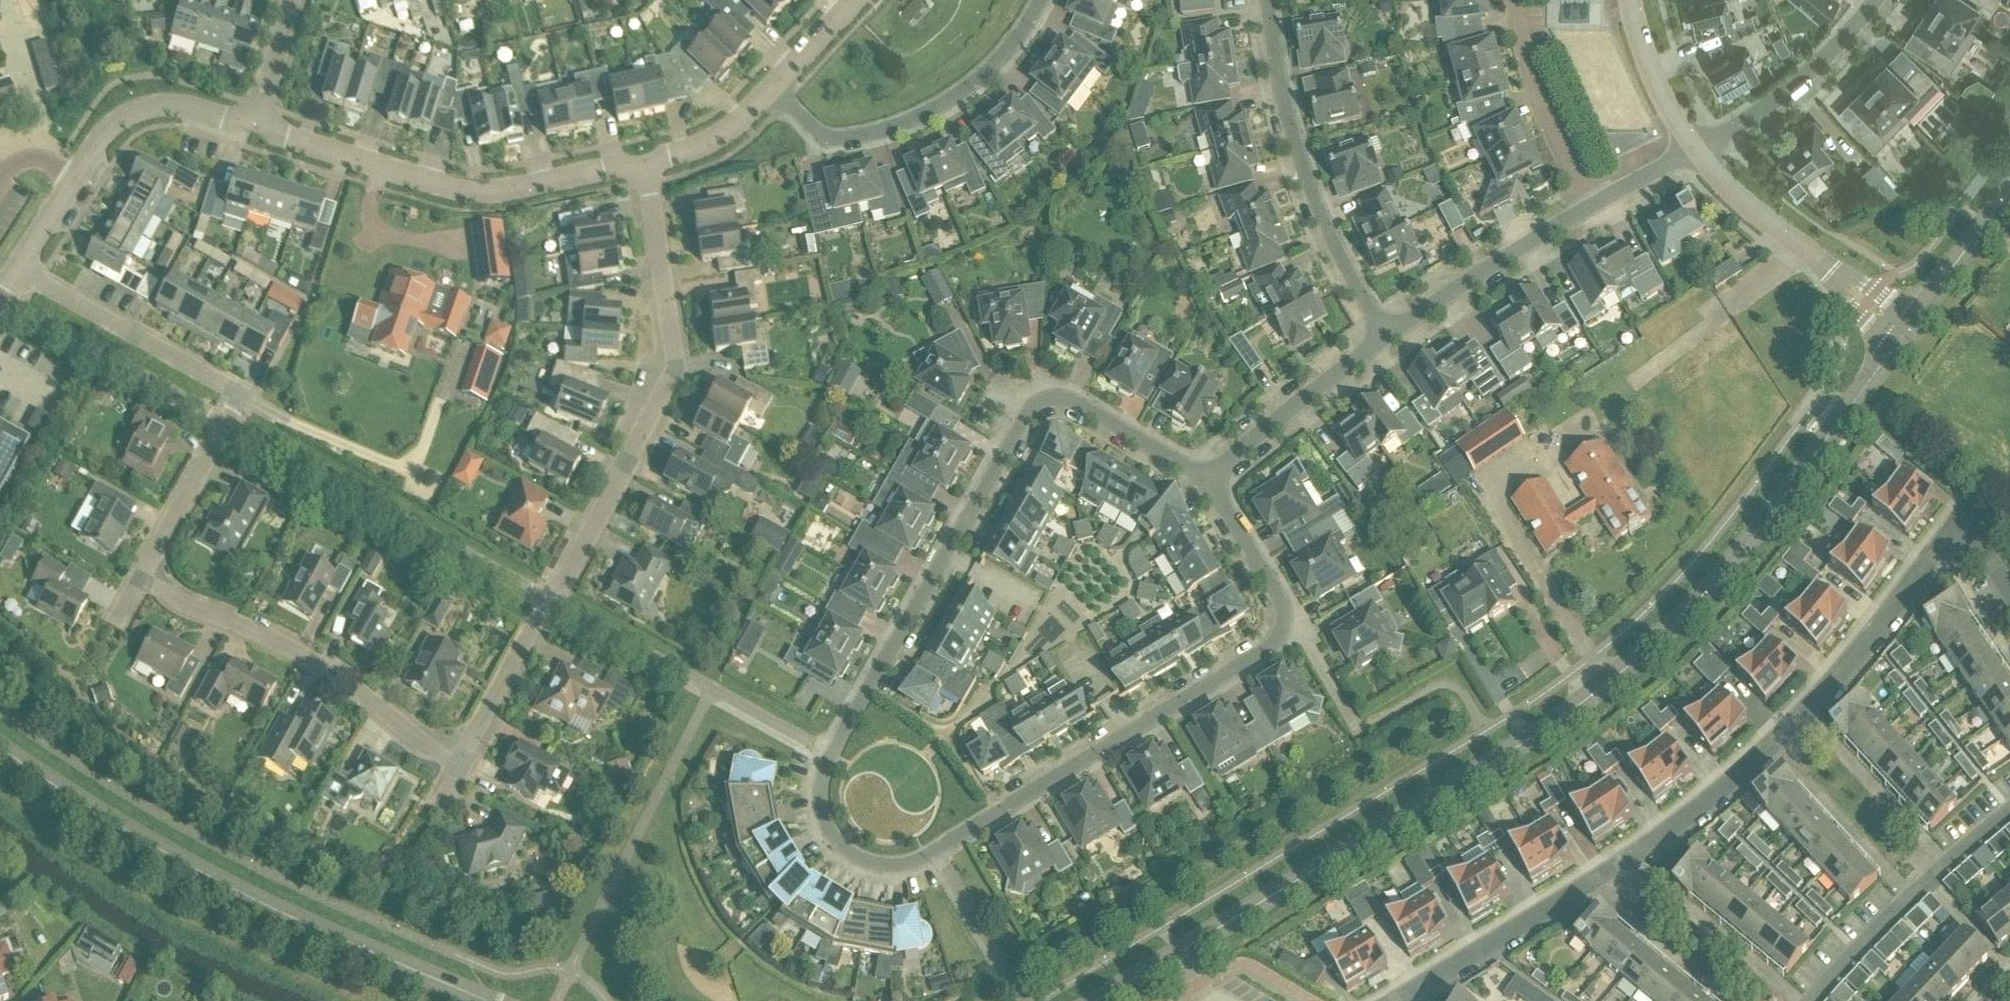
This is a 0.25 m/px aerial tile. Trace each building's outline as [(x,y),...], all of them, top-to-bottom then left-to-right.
[(196,44),(210,1),(205,0),(202,0),(200,1),(199,3),(190,0),(182,0),(171,36),(196,44)] [(417,0),(379,0),(382,9),(393,6),(407,2),(413,21),(422,18),(417,0)] [(436,14),(445,11),(442,0),(431,0),(436,14)] [(706,38),(732,63),(749,44),(730,27),(741,16),(724,0),(708,0),(704,4),(711,10),(705,17),(715,27),(706,38)] [(741,16),(748,8),(767,25),(784,7),(776,0),(724,0),(741,16)] [(903,11),(912,20),(928,5),(923,0),(913,0),(903,11)] [(1096,0),(1075,0),(1074,0),(1072,0),(1067,11),(1071,12),(1069,15),(1094,25),(1088,37),(1111,46),(1117,33),(1109,30),(1114,18),(1108,16),(1112,7),(1096,0)] [(1215,12),(1214,0),(1181,0),(1183,16),(1215,12)] [(1443,40),(1482,33),(1481,18),(1486,18),(1485,9),(1488,8),(1487,0),(1444,0),(1446,21),(1437,22),(1439,41),(1443,40)] [(1731,38),(1757,27),(1751,14),(1744,16),(1739,0),(1703,0),(1702,0),(1687,0),(1682,2),(1686,17),(1690,16),(1695,32),(1725,23),(1731,38)] [(1818,18),(1827,9),(1830,11),(1839,0),(1838,0),(1797,0),(1818,18)] [(1930,3),(1964,26),(1982,0),(1932,0),(1930,3)] [(210,1),(196,44),(222,52),(234,14),(218,9),(218,7),(217,4),(210,1)] [(1385,14),(1392,13),(1391,2),(1379,3),(1380,10),(1385,14)] [(1974,33),(1964,26),(1930,3),(1927,8),(1922,4),(1911,21),(1937,38),(1926,55),(1949,70),(1974,33)] [(234,14),(222,52),(247,60),(259,22),(243,17),(243,15),(242,12),(236,9),(234,14)] [(1237,12),(1237,22),(1255,21),(1254,11),(1237,12)] [(164,14),(149,15),(151,33),(166,31),(164,14)] [(1318,68),(1345,64),(1342,49),(1344,49),(1339,19),(1294,26),(1296,39),(1299,38),(1302,56),(1316,53),(1318,68)] [(1191,50),(1194,66),(1233,60),(1229,34),(1218,36),(1216,23),(1183,28),(1186,51),(1191,50)] [(1757,27),(1731,38),(1737,52),(1709,68),(1718,82),(1714,84),(1722,98),(1740,88),(1737,84),(1758,72),(1751,59),(1767,49),(1762,39),(1757,27)] [(1482,33),(1443,40),(1448,58),(1453,57),(1460,81),(1499,71),(1498,67),(1501,66),(1497,53),(1494,54),(1491,45),(1486,46),(1482,33)] [(706,38),(695,49),(684,39),(670,54),(688,72),(696,63),(715,81),(732,63),(706,38)] [(461,42),(459,49),(466,51),(487,46),(485,39),(466,44),(461,42)] [(45,41),(31,45),(45,91),(59,87),(45,41)] [(319,71),(330,75),(322,99),(344,106),(355,70),(344,67),(350,50),(328,43),(319,71)] [(1053,56),(1048,62),(1077,84),(1083,76),(1088,80),(1096,70),(1105,77),(1114,65),(1094,50),(1086,61),(1062,43),(1060,45),(1058,43),(1050,54),(1053,56)] [(657,73),(633,78),(641,113),(665,108),(660,83),(678,79),(664,56),(654,58),(657,73)] [(355,70),(344,106),(365,113),(373,88),(384,91),(393,63),(372,57),(371,62),(359,59),(356,70),(355,70)] [(1873,75),(1869,79),(1907,116),(1939,84),(1919,64),(1905,79),(1882,57),(1869,71),(1873,75)] [(1233,60),(1194,66),(1196,82),(1192,82),(1195,105),(1229,100),(1227,87),(1238,85),(1233,60)] [(1077,84),(1048,62),(1043,69),(1040,67),(1032,77),(1035,79),(1033,81),(1057,99),(1049,110),(1060,118),(1076,96),(1070,92),(1077,84)] [(393,63),(384,91),(395,94),(387,119),(408,126),(419,90),(421,90),(424,77),(411,73),(412,69),(400,65),(393,63)] [(490,90),(489,90),(500,140),(507,138),(508,143),(523,140),(516,109),(528,107),(523,88),(520,73),(518,63),(512,64),(514,74),(508,75),(510,87),(490,92),(490,90)] [(1374,65),(1361,68),(1363,77),(1376,74),(1374,65)] [(226,84),(226,83),(230,72),(218,68),(214,79),(214,80),(226,84)] [(606,69),(594,72),(600,96),(611,94),(617,119),(641,113),(633,78),(609,84),(606,69)] [(1499,71),(1460,81),(1467,106),(1458,108),(1463,126),(1467,124),(1504,110),(1501,98),(1506,96),(1503,87),(1507,86),(1503,73),(1500,74),(1499,71)] [(576,91),(562,94),(570,129),(594,124),(589,99),(600,96),(594,72),(573,76),(576,91)] [(1311,99),(1315,116),(1312,117),(1315,129),(1360,117),(1353,88),(1350,89),(1347,74),(1321,80),(1325,95),(1311,99)] [(419,90),(408,126),(429,133),(437,108),(454,114),(454,124),(456,83),(445,79),(440,96),(421,90),(419,90)] [(1907,116),(1869,79),(1866,83),(1861,79),(1847,93),(1870,115),(1855,130),(1875,149),(1907,116)] [(18,109),(9,80),(0,82),(0,114),(18,109)] [(456,83),(454,124),(473,120),(478,145),(500,140),(489,90),(478,93),(477,88),(467,90),(456,92),(456,83)] [(535,85),(523,88),(528,107),(529,112),(540,110),(545,135),(570,129),(562,94),(559,83),(536,88),(535,85)] [(1083,113),(1097,94),(1088,87),(1073,106),(1083,113)] [(1951,90),(1913,125),(1923,136),(1961,102),(1951,90)] [(1001,111),(994,117),(1017,145),(1025,138),(1029,144),(1039,136),(1044,142),(1055,133),(1040,114),(1029,122),(1013,102),(1011,104),(1009,101),(999,109),(1001,111)] [(1149,109),(1136,105),(1130,123),(1145,120),(1149,109)] [(1208,136),(1213,152),(1251,141),(1244,116),(1234,119),(1230,106),(1197,115),(1204,137),(1208,136)] [(1504,110),(1467,124),(1474,140),(1479,138),(1490,161),(1526,144),(1525,140),(1528,139),(1522,127),(1519,128),(1515,120),(1510,122),(1504,110)] [(1017,145),(994,117),(988,122),(986,119),(976,127),(978,130),(976,131),(994,155),(984,163),(999,183),(1011,174),(1006,167),(1015,160),(1009,151),(1017,145)] [(1143,125),(1131,129),(1134,138),(1147,134),(1143,125)] [(1814,126),(1799,138),(1801,141),(1780,158),(1791,171),(1788,174),(1797,185),(1809,176),(1806,173),(1831,153),(1820,139),(1823,137),(1814,126)] [(1251,141),(1213,152),(1217,167),(1212,168),(1219,191),(1251,181),(1248,169),(1258,166),(1251,141)] [(1356,194),(1381,185),(1376,171),(1378,170),(1368,141),(1324,157),(1328,169),(1331,168),(1337,185),(1351,180),(1356,194)] [(937,152),(929,156),(944,189),(953,185),(956,191),(967,186),(972,197),(985,191),(975,168),(963,174),(951,146),(948,147),(947,144),(935,149),(937,152)] [(1496,173),(1480,217),(1511,203),(1507,195),(1513,180),(1532,171),(1533,173),(1542,169),(1531,146),(1528,147),(1526,144),(1490,161),(1496,173)] [(944,189),(929,156),(922,159),(920,156),(909,161),(910,164),(907,165),(919,193),(907,198),(917,221),(930,215),(927,208),(938,203),(934,193),(944,189)] [(1087,171),(1095,164),(1087,156),(1080,164),(1087,171)] [(142,158),(130,178),(163,196),(171,182),(192,193),(199,179),(170,163),(165,171),(142,158)] [(1111,161),(1108,175),(1129,179),(1132,166),(1111,161)] [(858,171),(851,173),(859,208),(869,205),(872,215),(884,212),(886,220),(900,217),(894,193),(881,196),(874,167),(871,167),(870,164),(858,167),(858,171)] [(1898,190),(1875,164),(1862,176),(1885,202),(1898,190)] [(1404,178),(1400,168),(1387,173),(1391,183),(1404,178)] [(1423,174),(1427,180),(1437,175),(1434,168),(1423,174)] [(828,235),(864,226),(859,208),(851,173),(843,174),(842,171),(830,174),(830,178),(827,178),(833,200),(820,203),(828,235)] [(218,193),(210,218),(222,222),(223,217),(246,224),(249,214),(248,214),(259,180),(236,173),(229,197),(218,193)] [(132,180),(121,199),(152,216),(163,196),(130,178),(130,179),(132,180)] [(248,214),(249,214),(270,221),(282,183),(277,181),(275,182),(274,185),(259,180),(248,214)] [(282,183),(270,221),(292,227),(302,194),(287,189),(288,186),(287,184),(282,183)] [(1235,220),(1241,234),(1278,220),(1268,195),(1258,200),(1253,187),(1222,200),(1230,222),(1235,220)] [(693,210),(697,236),(734,230),(732,213),(744,211),(741,188),(714,192),(716,206),(693,210)] [(1356,223),(1368,246),(1403,228),(1403,227),(1392,206),(1393,206),(1386,192),(1361,205),(1367,217),(1356,223)] [(302,194),(292,227),(314,234),(309,249),(321,253),(329,228),(317,224),(325,201),(302,194)] [(1159,214),(1175,210),(1172,197),(1156,201),(1159,214)] [(121,199),(110,219),(141,236),(152,216),(121,199)] [(1679,245),(1702,232),(1693,216),(1696,214),(1689,202),(1677,209),(1679,213),(1651,229),(1660,245),(1657,247),(1664,259),(1681,249),(1679,245)] [(1452,234),(1465,227),(1452,203),(1439,210),(1452,234)] [(560,229),(573,227),(577,252),(614,246),(610,221),(587,224),(584,212),(558,217),(560,229)] [(1021,220),(1020,213),(1012,214),(1013,221),(1021,220)] [(1166,227),(1175,223),(1172,214),(1162,217),(1166,227)] [(200,215),(195,233),(192,239),(198,242),(198,241),(202,244),(204,236),(205,236),(210,218),(200,215)] [(502,250),(505,221),(476,218),(474,247),(502,250)] [(98,237),(97,238),(130,256),(141,236),(110,219),(100,239),(98,237)] [(1278,220),(1241,234),(1247,249),(1242,251),(1251,273),(1283,260),(1278,248),(1288,244),(1278,220)] [(1368,246),(1365,247),(1377,271),(1400,259),(1403,265),(1418,257),(1415,251),(1418,249),(1406,226),(1403,227),(1403,228),(1368,246)] [(734,230),(697,236),(701,261),(724,258),(726,271),(753,267),(749,244),(737,246),(734,230)] [(174,233),(165,249),(174,254),(183,238),(174,233)] [(130,256),(97,238),(86,258),(107,270),(103,278),(136,296),(147,303),(158,283),(147,276),(145,280),(124,269),(130,256)] [(198,241),(198,242),(193,250),(209,259),(214,250),(202,244),(198,241)] [(614,251),(614,246),(577,252),(564,254),(566,270),(570,291),(604,286),(602,274),(617,272),(616,263),(622,262),(620,250),(614,251)] [(1594,255),(1594,256),(1616,295),(1617,294),(1614,290),(1630,281),(1641,301),(1664,287),(1646,257),(1633,265),(1621,246),(1597,260),(1594,255)] [(174,254),(165,249),(156,265),(165,271),(174,254)] [(214,250),(209,259),(225,268),(230,259),(214,250)] [(241,258),(257,267),(262,258),(246,250),(241,258)] [(934,262),(930,250),(923,252),(927,264),(934,262)] [(1616,295),(1594,256),(1571,269),(1585,293),(1571,301),(1585,325),(1606,313),(1601,304),(1616,295)] [(262,258),(257,267),(273,276),(278,267),(262,258)] [(1740,275),(1731,262),(1708,277),(1716,290),(1740,275)] [(233,272),(249,281),(254,272),(238,264),(233,272)] [(1262,312),(1255,316),(1259,324),(1267,320),(1267,321),(1273,317),(1311,297),(1311,296),(1298,274),(1287,280),(1280,268),(1256,282),(1263,295),(1264,295),(1271,307),(1262,312)] [(772,269),(763,271),(765,279),(774,278),(772,269)] [(711,326),(751,320),(748,320),(746,308),(757,307),(754,284),(761,283),(759,271),(734,275),(737,296),(710,300),(714,325),(711,326)] [(254,272),(249,281),(265,290),(270,281),(254,272)] [(435,287),(391,272),(378,309),(360,303),(353,322),(373,329),(373,327),(378,328),(371,347),(404,358),(416,323),(454,336),(467,298),(449,292),(439,318),(426,313),(435,287)] [(923,280),(927,289),(944,281),(939,272),(923,280)] [(1235,273),(1225,278),(1229,286),(1239,281),(1235,273)] [(170,320),(174,323),(193,288),(173,276),(156,307),(170,315),(169,318),(170,320)] [(297,289),(307,295),(308,293),(309,291),(309,290),(312,284),(311,284),(311,283),(302,279),(297,289)] [(899,279),(885,284),(888,292),(902,288),(899,279)] [(1219,292),(1225,304),(1248,293),(1243,282),(1219,292)] [(535,299),(534,286),(515,288),(516,301),(517,301),(531,299),(535,299)] [(1043,316),(1044,287),(1006,293),(1008,302),(981,307),(985,329),(993,328),(996,349),(1006,347),(1007,352),(1021,349),(1021,345),(1030,343),(1026,319),(1043,316)] [(193,288),(174,323),(178,325),(180,324),(182,322),(196,330),(213,299),(193,288)] [(1536,290),(1514,305),(1544,352),(1544,351),(1554,345),(1556,342),(1555,339),(1552,334),(1560,328),(1565,337),(1579,328),(1564,305),(1551,314),(1536,290)] [(584,317),(583,329),(618,332),(620,309),(595,307),(596,294),(569,292),(567,316),(584,317)] [(283,307),(297,315),(305,300),(291,293),(283,307)] [(1273,317),(1286,340),(1289,339),(1292,345),(1308,336),(1304,330),(1326,318),(1313,295),(1311,296),(1311,297),(1273,317)] [(1109,338),(1123,314),(1098,300),(1091,310),(1068,297),(1053,323),(1064,329),(1057,341),(1059,342),(1057,345),(1068,351),(1069,348),(1082,356),(1096,331),(1109,338)] [(213,299),(196,330),(210,338),(209,340),(209,342),(214,345),(233,310),(213,299)] [(1678,304),(1669,310),(1674,319),(1683,314),(1678,304)] [(1544,352),(1514,305),(1513,305),(1516,310),(1492,325),(1504,344),(1491,352),(1510,382),(1532,368),(1519,348),(1534,338),(1543,352),(1544,352)] [(233,310),(214,345),(218,347),(220,346),(222,344),(236,352),(253,321),(254,322),(258,315),(247,309),(244,316),(233,310)] [(253,321),(236,352),(256,363),(268,341),(279,347),(292,323),(273,312),(265,327),(254,322),(253,321)] [(751,320),(711,326),(715,352),(741,348),(744,369),(769,365),(764,331),(753,332),(751,320)] [(565,341),(563,364),(564,364),(590,366),(591,354),(616,356),(618,332),(583,329),(582,342),(565,341)] [(962,362),(973,356),(960,334),(915,358),(924,374),(918,384),(958,407),(970,386),(962,381),(968,371),(960,367),(962,362)] [(1252,375),(1264,366),(1242,336),(1230,343),(1252,375)] [(1159,382),(1173,358),(1148,343),(1144,351),(1131,343),(1109,381),(1122,389),(1120,392),(1131,398),(1133,395),(1135,396),(1147,375),(1159,382)] [(1433,359),(1432,359),(1458,396),(1455,391),(1470,381),(1483,400),(1505,385),(1485,356),(1471,365),(1459,347),(1436,363),(1433,359)] [(502,360),(480,352),(474,371),(495,379),(502,360)] [(1458,396),(1432,359),(1410,374),(1426,397),(1413,406),(1429,429),(1442,419),(1436,411),(1458,396)] [(564,364),(563,364),(556,362),(548,387),(563,393),(556,412),(595,428),(605,403),(591,398),(597,374),(564,364)] [(831,372),(820,366),(812,382),(823,388),(831,372)] [(1212,400),(1218,389),(1196,376),(1193,380),(1177,370),(1163,394),(1180,404),(1172,418),(1175,419),(1173,422),(1184,429),(1186,426),(1194,430),(1203,416),(1209,419),(1218,404),(1212,400)] [(101,378),(93,391),(105,397),(112,385),(101,378)] [(1525,379),(1511,388),(1519,401),(1534,391),(1525,379)] [(835,382),(830,391),(848,400),(853,392),(835,382)] [(718,384),(705,406),(738,424),(746,410),(761,418),(772,397),(745,383),(739,395),(718,384)] [(1519,401),(1511,388),(1497,397),(1506,410),(1519,401)] [(930,421),(938,408),(915,395),(906,410),(928,422),(930,423),(930,421)] [(1377,398),(1356,414),(1383,450),(1398,439),(1404,448),(1424,433),(1407,411),(1394,420),(1377,398)] [(515,406),(508,419),(520,426),(527,413),(515,406)] [(695,418),(698,419),(693,429),(713,441),(707,453),(713,456),(735,469),(748,445),(731,437),(738,424),(705,406),(704,408),(701,407),(695,418)] [(1473,471),(1475,473),(1526,438),(1507,410),(1455,445),(1457,447),(1473,471)] [(29,427),(41,433),(50,418),(38,411),(29,427)] [(537,413),(536,414),(526,433),(541,442),(528,465),(565,485),(580,459),(569,453),(579,436),(537,413)] [(154,480),(173,447),(166,443),(172,432),(139,414),(132,426),(141,431),(127,456),(140,463),(136,470),(154,480)] [(1350,419),(1333,432),(1350,454),(1337,464),(1358,492),(1379,476),(1365,457),(1379,446),(1383,451),(1383,450),(1356,414),(1355,415),(1359,419),(1354,423),(1350,419)] [(0,422),(0,494),(30,439),(0,422)] [(915,446),(958,471),(962,465),(965,466),(973,453),(959,445),(962,439),(954,435),(934,423),(928,434),(923,431),(915,445),(915,446)] [(836,441),(843,429),(837,425),(830,438),(836,441)] [(1035,467),(1028,479),(1063,499),(1063,498),(1052,492),(1064,471),(1068,473),(1070,469),(1091,481),(1104,458),(1093,451),(1078,441),(1074,445),(1058,436),(1048,453),(1043,450),(1035,467)] [(816,445),(805,437),(802,443),(813,450),(816,445)] [(1884,438),(1876,447),(1887,459),(1894,448),(1884,438)] [(1615,540),(1650,517),(1644,508),(1602,441),(1566,463),(1589,499),(1565,514),(1543,478),(1513,497),(1548,552),(1578,533),(1574,528),(1598,513),(1615,540)] [(921,450),(903,481),(914,487),(920,476),(947,491),(948,488),(951,490),(957,479),(954,477),(958,471),(915,446),(914,446),(921,450)] [(1457,447),(1438,460),(1458,489),(1463,485),(1459,481),(1473,471),(1457,447)] [(466,454),(452,482),(469,491),(484,463),(466,454)] [(703,501),(709,489),(720,495),(729,492),(733,486),(752,496),(760,482),(735,469),(713,456),(706,469),(679,454),(672,467),(674,471),(668,482),(703,501)] [(827,473),(833,461),(823,455),(816,467),(827,473)] [(1091,481),(1080,500),(1100,511),(1104,504),(1123,469),(1121,472),(1114,468),(1116,465),(1104,458),(1091,481)] [(76,469),(61,461),(53,475),(68,483),(76,469)] [(1300,521),(1309,535),(1333,520),(1346,512),(1338,498),(1314,513),(1299,488),(1309,482),(1298,464),(1299,463),(1298,462),(1277,478),(1279,481),(1254,496),(1261,507),(1258,508),(1270,528),(1273,527),(1278,535),(1300,521)] [(1123,469),(1104,504),(1122,515),(1140,483),(1132,479),(1134,476),(1123,469)] [(803,482),(817,490),(823,479),(810,471),(803,482)] [(1898,472),(1884,490),(1924,519),(1931,509),(1929,506),(1935,498),(1898,472)] [(896,507),(891,515),(922,533),(926,527),(929,529),(935,518),(932,516),(934,513),(908,499),(914,487),(903,481),(893,475),(886,487),(896,493),(890,504),(896,507)] [(1025,492),(1021,500),(1052,518),(1063,499),(1028,479),(1022,490),(1025,492)] [(125,533),(134,517),(112,505),(117,494),(96,483),(88,497),(99,503),(80,538),(110,555),(123,532),(125,533)] [(539,539),(546,527),(535,521),(548,498),(521,483),(495,530),(530,550),(536,538),(539,539)] [(1140,483),(1122,515),(1141,525),(1139,529),(1140,530),(1149,514),(1148,513),(1161,491),(1150,484),(1148,488),(1140,483)] [(234,559),(267,499),(243,485),(225,517),(215,511),(199,540),(234,559)] [(1439,497),(1430,485),(1420,492),(1428,504),(1439,497)] [(1924,519),(1884,490),(1876,502),(1879,504),(1873,512),(1906,536),(1907,536),(1909,538),(1924,519)] [(1174,504),(1161,491),(1148,513),(1149,514),(1140,530),(1145,535),(1150,540),(1166,530),(1166,531),(1189,518),(1174,504)] [(1830,509),(1852,526),(1860,516),(1852,511),(1837,499),(1830,509)] [(1013,505),(1007,516),(1041,536),(1052,518),(1021,500),(1016,507),(1013,505)] [(1860,501),(1852,511),(1860,516),(1867,506),(1860,501)] [(640,525),(674,543),(689,552),(704,524),(718,532),(722,525),(707,517),(683,504),(677,515),(653,502),(640,525)] [(1353,513),(1340,520),(1351,539),(1363,533),(1353,513)] [(864,525),(857,537),(878,550),(885,538),(911,553),(912,551),(915,552),(922,542),(919,540),(922,533),(891,515),(886,524),(880,521),(874,531),(864,525)] [(1004,529),(999,537),(1031,555),(1041,536),(1007,516),(1000,527),(1004,529)] [(751,538),(780,554),(790,534),(762,518),(751,538)] [(1166,530),(1150,540),(1151,541),(1154,538),(1165,557),(1196,538),(1192,530),(1195,528),(1189,518),(1166,531),(1166,530)] [(1333,520),(1309,535),(1317,548),(1294,562),(1299,570),(1296,572),(1309,592),(1311,590),(1318,601),(1338,589),(1337,586),(1353,576),(1331,540),(1341,534),(1333,520)] [(1089,523),(1082,525),(1086,541),(1093,539),(1089,523)] [(1079,543),(1086,541),(1082,525),(1075,526),(1074,526),(1074,527),(1079,543)] [(1098,542),(1105,546),(1113,531),(1107,527),(1098,542)] [(1855,529),(1842,548),(1881,577),(1889,566),(1886,564),(1892,556),(1855,529)] [(1120,535),(1113,531),(1105,546),(1111,549),(1120,535)] [(6,547),(17,554),(23,543),(12,537),(11,536),(6,547)] [(860,569),(855,578),(886,596),(890,590),(893,591),(899,580),(896,578),(898,576),(872,561),(878,550),(857,537),(850,550),(860,556),(854,566),(860,569)] [(1031,555),(999,537),(995,545),(991,543),(985,555),(1026,579),(1038,559),(1031,555)] [(1196,538),(1165,557),(1176,575),(1211,554),(1204,543),(1201,546),(1196,538)] [(1072,554),(1076,548),(1061,539),(1058,546),(1072,554)] [(1790,552),(1805,564),(1813,553),(1798,542),(1790,552)] [(1072,554),(1058,546),(1054,552),(1069,561),(1072,554)] [(359,571),(372,579),(385,554),(372,547),(359,571)] [(1881,577),(1842,548),(1828,567),(1864,594),(1867,596),(1881,577)] [(1130,567),(1130,568),(1134,575),(1149,566),(1139,549),(1134,553),(1132,555),(1131,556),(1131,557),(1130,559),(1129,560),(1129,562),(1129,563),(1129,565),(1130,567)] [(644,597),(649,600),(669,564),(644,550),(631,572),(621,566),(606,593),(636,610),(644,597)] [(1462,571),(1492,618),(1515,603),(1499,577),(1509,571),(1496,550),(1462,571)] [(1790,552),(1783,562),(1813,586),(1820,576),(1805,564),(1790,552)] [(1211,554),(1176,575),(1188,594),(1199,587),(1222,573),(1216,562),(1212,564),(1208,557),(1212,555),(1211,554)] [(339,594),(351,573),(338,566),(334,573),(306,558),(283,599),(312,615),(327,587),(339,594)] [(772,570),(787,579),(794,568),(778,559),(772,570)] [(73,627),(87,600),(59,584),(66,572),(44,560),(31,582),(47,591),(38,607),(73,627)] [(1153,572),(1149,566),(1134,575),(1138,581),(1153,572)] [(1492,618),(1462,571),(1428,592),(1442,614),(1452,607),(1467,631),(1470,629),(1471,630),(1483,623),(1482,621),(1490,616),(1491,618),(1492,618)] [(1196,611),(1185,618),(1184,618),(1203,650),(1215,642),(1231,635),(1229,629),(1246,619),(1236,603),(1241,599),(1230,585),(1222,573),(1199,587),(1212,608),(1208,610),(1211,614),(1201,620),(1196,611)] [(1051,593),(1054,586),(1039,577),(1036,584),(1051,593)] [(845,583),(831,606),(842,612),(849,601),(875,616),(876,613),(879,615),(886,604),(883,602),(886,596),(855,578),(850,586),(845,583)] [(1384,594),(1395,587),(1392,582),(1381,589),(1384,594)] [(745,586),(738,597),(751,605),(758,594),(745,586)] [(1158,590),(1141,586),(1139,593),(1156,597),(1158,590)] [(1400,655),(1404,639),(1388,635),(1372,609),(1383,603),(1374,589),(1350,603),(1358,617),(1336,631),(1341,639),(1338,640),(1350,660),(1353,659),(1359,670),(1380,657),(1378,655),(1384,651),(1400,655)] [(1815,589),(1801,606),(1836,635),(1844,624),(1842,622),(1848,614),(1815,589)] [(378,655),(390,634),(380,629),(386,619),(374,612),(380,602),(361,591),(350,612),(360,618),(349,638),(378,655)] [(436,593),(420,622),(438,632),(454,602),(436,593)] [(1156,597),(1139,593),(1138,601),(1154,605),(1156,597)] [(760,594),(755,603),(765,609),(768,603),(767,598),(760,594)] [(950,615),(950,616),(984,636),(995,616),(961,596),(954,608),(957,610),(953,617),(950,615)] [(1924,622),(1936,639),(1969,616),(1958,599),(1924,622)] [(1133,603),(1127,607),(1136,622),(1142,618),(1133,603)] [(1836,635),(1801,606),(1798,604),(1783,622),(1818,651),(1821,653),(1836,635)] [(824,632),(819,640),(850,658),(854,652),(857,654),(863,643),(860,641),(862,638),(836,623),(842,612),(831,606),(818,628),(824,632)] [(1136,622),(1127,607),(1120,611),(1129,626),(1136,622)] [(1742,618),(1763,636),(1772,627),(1762,618),(1751,608),(1742,618)] [(1770,609),(1762,618),(1772,627),(1780,618),(1770,609)] [(1183,615),(1164,626),(1182,657),(1190,653),(1192,656),(1203,650),(1184,618),(1185,618),(1183,615)] [(947,629),(942,636),(974,654),(984,636),(950,616),(943,627),(947,629)] [(1969,616),(1936,639),(1948,656),(1977,636),(1966,620),(1970,617),(1969,616)] [(1141,631),(1145,638),(1166,672),(1177,665),(1175,662),(1182,657),(1164,626),(1160,620),(1141,631)] [(1024,641),(1027,634),(1013,626),(1009,633),(1024,641)] [(1096,626),(1089,630),(1097,645),(1104,641),(1096,626)] [(181,672),(193,650),(177,641),(176,643),(154,631),(137,661),(171,680),(165,691),(180,699),(191,678),(181,672)] [(934,642),(928,653),(977,681),(977,680),(963,672),(974,654),(942,636),(938,644),(934,642)] [(1977,636),(1948,656),(1959,673),(1989,653),(1977,636)] [(1145,638),(1127,649),(1145,680),(1153,675),(1155,679),(1166,672),(1145,638)] [(449,698),(465,670),(454,664),(458,657),(428,640),(405,682),(435,698),(439,692),(449,698)] [(750,659),(756,648),(742,640),(735,651),(750,659)] [(850,658),(819,640),(814,649),(809,646),(802,656),(793,651),(786,663),(811,678),(817,666),(842,680),(850,666),(847,665),(850,658)] [(1767,640),(1751,657),(1783,688),(1800,671),(1767,640)] [(1446,663),(1458,655),(1450,642),(1438,649),(1446,663)] [(1145,680),(1127,649),(1108,661),(1128,695),(1140,688),(1138,684),(1145,680)] [(1902,649),(1891,658),(1897,666),(1908,657),(1902,649)] [(977,681),(928,653),(921,665),(910,680),(915,683),(906,700),(929,714),(942,691),(963,704),(977,681)] [(1989,653),(1959,673),(1971,690),(2000,670),(1989,653)] [(1047,654),(1041,658),(1050,673),(1056,669),(1047,654)] [(1002,670),(1005,664),(990,655),(987,662),(1002,670)] [(1783,688),(1751,657),(1750,657),(1753,660),(1737,676),(1767,705),(1783,688)] [(1908,657),(1897,666),(1903,673),(1914,665),(1908,657)] [(1695,667),(1714,687),(1723,678),(1717,671),(1704,658),(1695,667)] [(259,712),(276,682),(258,672),(257,674),(234,661),(223,682),(210,674),(195,700),(216,712),(226,693),(259,712)] [(998,677),(1002,670),(987,662),(983,669),(998,677)] [(1717,671),(1723,678),(1732,670),(1726,663),(1717,671)] [(608,674),(601,687),(561,665),(547,692),(544,690),(534,708),(553,718),(554,716),(568,724),(575,711),(594,722),(605,701),(622,711),(634,689),(608,674)] [(1269,716),(1256,724),(1270,748),(1284,740),(1278,729),(1304,714),(1320,718),(1325,702),(1308,697),(1304,692),(1307,690),(1295,670),(1284,676),(1282,674),(1262,686),(1264,688),(1256,693),(1269,716)] [(1971,690),(1982,707),(2009,688),(2009,684),(2000,670),(1971,690)] [(1906,687),(1896,673),(1888,679),(1899,692),(1906,687)] [(1040,675),(1029,679),(1035,697),(1047,692),(1040,675)] [(1019,677),(1012,681),(1021,695),(1028,691),(1019,677)] [(1855,698),(1864,692),(1856,680),(1847,686),(1855,698)] [(1021,695),(1012,681),(1006,684),(1015,699),(1021,695)] [(1921,681),(1914,687),(1923,698),(1930,692),(1921,681)] [(1066,685),(1047,697),(1068,731),(1069,731),(1066,727),(1073,723),(1076,726),(1087,720),(1066,685)] [(101,687),(91,691),(96,705),(106,701),(101,687)] [(1982,707),(1994,724),(2009,713),(2009,688),(1982,707)] [(1717,691),(1700,706),(1733,742),(1731,739),(1748,724),(1717,691)] [(1903,697),(1912,708),(1919,702),(1910,691),(1903,697)] [(1930,692),(1923,698),(1932,709),(1939,703),(1930,692)] [(1047,697),(1029,708),(1047,739),(1055,734),(1057,738),(1068,731),(1047,697)] [(1859,700),(1830,727),(1844,743),(1874,716),(1859,700)] [(1919,702),(1912,708),(1921,719),(1928,713),(1919,702)] [(1643,712),(1660,734),(1670,725),(1662,715),(1653,704),(1643,712)] [(1003,705),(1002,706),(1031,753),(1042,747),(1040,743),(1047,739),(1029,708),(1011,719),(1003,705)] [(310,766),(334,722),(304,706),(293,726),(281,719),(259,758),(286,773),(294,758),(310,766)] [(992,741),(971,754),(985,777),(1001,767),(1005,772),(1019,761),(1031,753),(1002,706),(979,719),(992,741)] [(1733,742),(1700,706),(1682,722),(1713,755),(1715,758),(1733,742)] [(1671,708),(1662,715),(1670,725),(1680,718),(1671,708)] [(1270,748),(1256,724),(1242,732),(1229,710),(1220,715),(1219,712),(1199,724),(1200,727),(1189,733),(1202,754),(1205,752),(1214,768),(1250,746),(1257,757),(1270,748)] [(1947,713),(1940,719),(1949,730),(1956,724),(1947,713)] [(1994,724),(2006,741),(2009,738),(2009,713),(1994,724)] [(1874,716),(1844,743),(1845,744),(1848,740),(1862,755),(1887,731),(1874,716)] [(1945,734),(1936,723),(1929,729),(1938,740),(1945,734)] [(1956,724),(1949,730),(1957,741),(1964,735),(1956,724)] [(171,741),(178,745),(186,731),(179,727),(171,741)] [(1887,731),(1862,755),(1875,770),(1901,746),(1887,731)] [(1945,734),(1938,740),(1946,751),(1953,745),(1945,734)] [(1646,752),(1675,790),(1676,790),(1674,787),(1692,773),(1666,740),(1648,755),(1646,752)] [(544,792),(559,765),(520,744),(505,770),(513,775),(506,787),(531,800),(537,788),(544,792)] [(1972,745),(1965,751),(1974,762),(1981,756),(1972,745)] [(1588,754),(1605,776),(1615,768),(1607,758),(1598,746),(1588,754)] [(1901,746),(1875,770),(1890,785),(1915,761),(1901,746)] [(1205,788),(1189,762),(1176,771),(1163,750),(1155,755),(1153,752),(1133,764),(1135,767),(1124,773),(1136,794),(1139,792),(1148,808),(1184,786),(1191,796),(1205,788)] [(379,804),(398,770),(364,751),(350,777),(336,769),(321,797),(344,809),(350,798),(354,800),(361,798),(363,794),(379,804)] [(1607,758),(1615,768),(1625,761),(1617,751),(1607,758)] [(1675,790),(1646,752),(1627,766),(1655,802),(1657,805),(1675,790)] [(1954,761),(1963,772),(1970,766),(1962,755),(1954,761)] [(1981,756),(1974,762),(1983,773),(1990,767),(1981,756)] [(733,785),(718,785),(718,795),(767,795),(771,773),(760,771),(760,767),(759,764),(756,761),(753,758),(750,757),(747,757),(743,758),(740,760),(737,763),(736,766),(733,785)] [(613,779),(628,774),(631,774),(630,771),(626,760),(609,765),(613,779)] [(1915,761),(1890,785),(1903,800),(1929,776),(1915,761)] [(1970,766),(1963,772),(1972,783),(1979,777),(1970,766)] [(1753,798),(1767,813),(1797,786),(1783,771),(1753,798)] [(1929,776),(1903,800),(1917,815),(1943,791),(1929,776)] [(1567,802),(1553,777),(1542,784),(1551,801),(1556,808),(1567,802)] [(1608,780),(1588,793),(1615,834),(1627,826),(1625,823),(1633,818),(1608,780)] [(1797,786),(1767,813),(1781,829),(1807,805),(1794,790),(1798,787),(1797,786)] [(1125,836),(1139,828),(1124,804),(1111,812),(1097,789),(1089,794),(1087,792),(1067,804),(1069,806),(1058,813),(1070,834),(1073,832),(1083,848),(1119,826),(1125,836)] [(1943,791),(1917,815),(1931,830),(1957,806),(1943,791)] [(1615,834),(1588,793),(1569,806),(1594,844),(1596,847),(1615,834)] [(235,809),(238,804),(240,798),(232,795),(230,799),(227,806),(235,809)] [(767,795),(718,795),(718,802),(728,802),(732,824),(777,816),(775,802),(768,803),(767,795)] [(1556,808),(1551,801),(1541,807),(1546,815),(1556,808)] [(1807,805),(1781,829),(1795,844),(1821,820),(1807,805)] [(505,865),(525,830),(500,816),(489,836),(483,833),(458,840),(468,876),(505,865)] [(727,850),(729,857),(775,839),(773,831),(780,829),(777,816),(732,824),(736,847),(727,850)] [(1734,818),(1726,826),(1736,836),(1744,828),(1734,818)] [(1548,819),(1528,831),(1530,834),(1553,873),(1565,866),(1563,863),(1572,858),(1548,819)] [(1821,820),(1795,844),(1809,859),(1835,835),(1821,820)] [(1736,836),(1726,826),(1718,834),(1729,844),(1736,836)] [(1059,876),(1073,868),(1059,843),(1045,852),(1031,829),(1023,834),(1021,831),(1002,843),(1003,846),(992,853),(1004,873),(1007,872),(1011,877),(1007,894),(1023,898),(1027,881),(1053,866),(1059,876)] [(304,831),(299,841),(298,843),(309,849),(312,845),(315,838),(304,831)] [(1491,837),(1495,845),(1506,839),(1501,831),(1491,837)] [(1530,834),(1528,831),(1508,844),(1531,882),(1533,885),(1553,873),(1530,834)] [(1484,852),(1495,845),(1491,837),(1489,834),(1478,841),(1484,852)] [(1835,835),(1809,859),(1823,874),(1849,850),(1835,835)] [(1747,842),(1757,852),(1763,845),(1753,836),(1747,842)] [(775,839),(729,857),(732,863),(741,859),(753,879),(792,855),(785,843),(780,847),(775,839)] [(1763,845),(1757,852),(1767,862),(1774,855),(1763,845)] [(1737,853),(1747,863),(1753,856),(1743,846),(1737,853)] [(1985,847),(1978,853),(1990,867),(1997,861),(1985,847)] [(1849,850),(1823,874),(1837,889),(1863,865),(1849,850)] [(1990,867),(1978,853),(1972,859),(1984,872),(1990,867)] [(792,855),(753,879),(765,898),(757,905),(763,911),(767,907),(795,883),(799,879),(798,878),(794,870),(799,867),(792,855)] [(1673,886),(1689,900),(1715,869),(1699,855),(1673,886)] [(1419,856),(1407,864),(1423,891),(1435,883),(1434,882),(1430,875),(1419,856)] [(1753,856),(1747,863),(1757,872),(1763,866),(1753,856)] [(1489,859),(1469,871),(1492,910),(1493,909),(1491,906),(1511,895),(1489,859)] [(1777,870),(1787,880),(1793,874),(1783,864),(1777,870)] [(1863,865),(1837,889),(1851,904),(1877,880),(1863,865)] [(1440,868),(1430,875),(1434,882),(1445,876),(1440,868)] [(1715,869),(1689,900),(1690,900),(1693,897),(1708,909),(1731,882),(1715,869)] [(1492,910),(1469,871),(1449,884),(1470,919),(1472,922),(1492,910)] [(1793,874),(1787,880),(1797,890),(1803,883),(1793,874)] [(1783,884),(1773,875),(1766,881),(1777,891),(1783,884)] [(1952,876),(1943,885),(1955,898),(1964,889),(1952,876)] [(1731,882),(1708,909),(1724,922),(1747,895),(1731,882)] [(795,883),(767,907),(772,913),(778,918),(803,890),(799,887),(795,883)] [(1783,884),(1777,891),(1787,901),(1793,894),(1783,884)] [(787,920),(806,932),(830,893),(819,886),(815,892),(808,887),(807,886),(803,890),(778,918),(774,922),(780,928),(787,920)] [(1360,897),(1355,889),(1345,896),(1349,903),(1360,897)] [(1383,913),(1370,891),(1360,897),(1373,919),(1383,913)] [(1812,892),(1806,899),(1816,908),(1823,902),(1812,892)] [(830,893),(806,932),(822,942),(815,960),(825,964),(846,910),(839,906),(842,900),(830,893)] [(1426,893),(1406,905),(1431,947),(1443,940),(1441,937),(1450,931),(1426,893)] [(1993,907),(2009,928),(2009,894),(1993,907)] [(1089,896),(1086,895),(1082,896),(1081,900),(1082,903),(1085,905),(1089,903),(1090,900),(1089,896)] [(1747,895),(1724,922),(1739,935),(1762,908),(1747,895)] [(528,911),(539,908),(535,896),(525,899),(528,911)] [(1930,896),(1921,905),(1934,918),(1943,909),(1930,896)] [(1373,919),(1360,897),(1349,903),(1362,926),(1373,919)] [(1823,902),(1816,908),(1827,918),(1833,911),(1823,902)] [(1812,913),(1802,903),(1796,909),(1806,919),(1812,913)] [(1431,947),(1406,905),(1386,917),(1409,956),(1411,959),(1431,947)] [(846,910),(825,964),(837,969),(843,950),(861,953),(869,908),(856,906),(855,912),(846,910)] [(1976,921),(1999,948),(2009,939),(2009,928),(1993,907),(1976,921)] [(869,908),(861,953),(884,957),(884,966),(891,966),(890,919),(882,917),(883,911),(869,908)] [(1762,908),(1739,935),(1755,949),(1778,921),(1762,908)] [(1575,940),(1591,953),(1617,922),(1601,909),(1575,940)] [(1812,913),(1806,919),(1816,929),(1823,922),(1812,913)] [(890,919),(891,966),(900,966),(900,953),(919,949),(922,948),(925,946),(927,943),(928,939),(928,936),(927,932),(925,929),(922,927),(918,926),(915,926),(913,915),(890,919)] [(1778,921),(1755,949),(1771,962),(1794,934),(1778,921)] [(1617,922),(1591,953),(1607,967),(1630,939),(1615,927),(1618,923),(1617,922)] [(1902,923),(1896,929),(1909,942),(1915,936),(1902,923)] [(1909,942),(1896,929),(1890,935),(1903,948),(1909,942)] [(90,955),(91,953),(100,939),(87,930),(77,947),(90,955)] [(759,941),(786,958),(796,943),(776,930),(773,935),(766,930),(759,941)] [(1366,930),(1345,942),(1347,945),(1370,984),(1382,977),(1380,973),(1389,968),(1366,930)] [(1964,932),(1949,948),(1975,972),(1990,957),(1964,932)] [(1794,934),(1771,962),(1787,975),(1810,948),(1794,934)] [(1630,939),(1607,967),(1623,980),(1646,952),(1630,939)] [(1347,945),(1345,942),(1317,959),(1325,973),(1333,968),(1348,993),(1368,981),(1370,984),(1347,945)] [(16,972),(5,944),(0,946),(0,978),(16,972)] [(1949,948),(1934,964),(1960,989),(1975,972),(1949,948)] [(1299,977),(1306,964),(1286,952),(1278,965),(1299,977)] [(1646,952),(1623,980),(1639,993),(1661,966),(1646,952)] [(1872,953),(1866,960),(1879,972),(1885,966),(1872,953)] [(116,978),(129,985),(140,967),(127,960),(116,978)] [(1879,972),(1866,960),(1860,966),(1873,978),(1879,972)] [(1919,980),(1941,1000),(1948,1000),(1960,989),(1934,964),(1919,980)] [(815,966),(809,981),(817,985),(824,969),(815,966)] [(1639,993),(1649,1000),(1658,1000),(1677,979),(1661,966),(1639,993)] [(1532,980),(1533,981),(1546,990),(1551,982),(1537,972),(1532,980)] [(946,974),(929,979),(934,994),(951,988),(946,974)] [(1516,976),(1504,994),(1513,1000),(1526,982),(1516,976)] [(1658,1000),(1685,1000),(1693,992),(1677,979),(1658,1000)] [(1904,996),(1910,1000),(1941,1000),(1919,980),(1904,996)] [(1837,991),(1847,1000),(1852,1000),(1856,997),(1842,985),(1837,991)] [(1584,995),(1591,1000),(1597,993),(1591,987),(1584,995)] [(1837,991),(1831,998),(1834,1000),(1847,1000),(1837,991)] [(1685,1000),(1704,1000),(1693,992),(1685,1000)] [(1754,1000),(1789,1000),(1786,995),(1776,1000),(1772,992),(1754,1000)]
